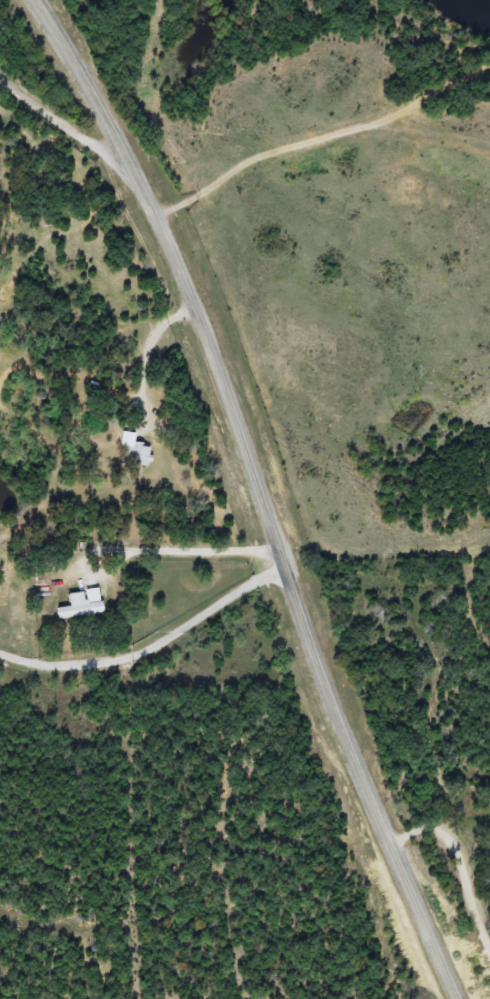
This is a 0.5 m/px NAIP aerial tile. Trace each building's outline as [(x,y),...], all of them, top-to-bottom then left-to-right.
[(122,446),(150,446),(150,466),(122,466),(122,446)] [(68,602),(66,589),(97,584),(101,609),(56,615),(55,604),(68,602)]
